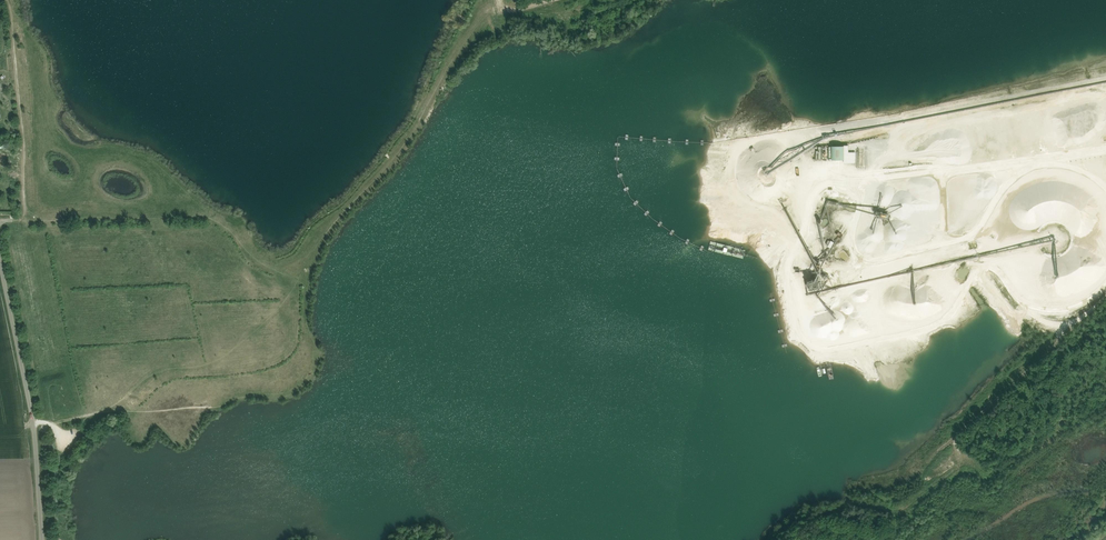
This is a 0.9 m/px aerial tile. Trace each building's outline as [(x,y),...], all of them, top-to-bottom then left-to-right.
[(849,145),(844,145),(844,146),(844,160),(844,161),(844,163),(856,163),(856,154),(856,152),(849,152),(849,145)] [(844,160),(844,146),(832,146),(832,160),(844,160)]
